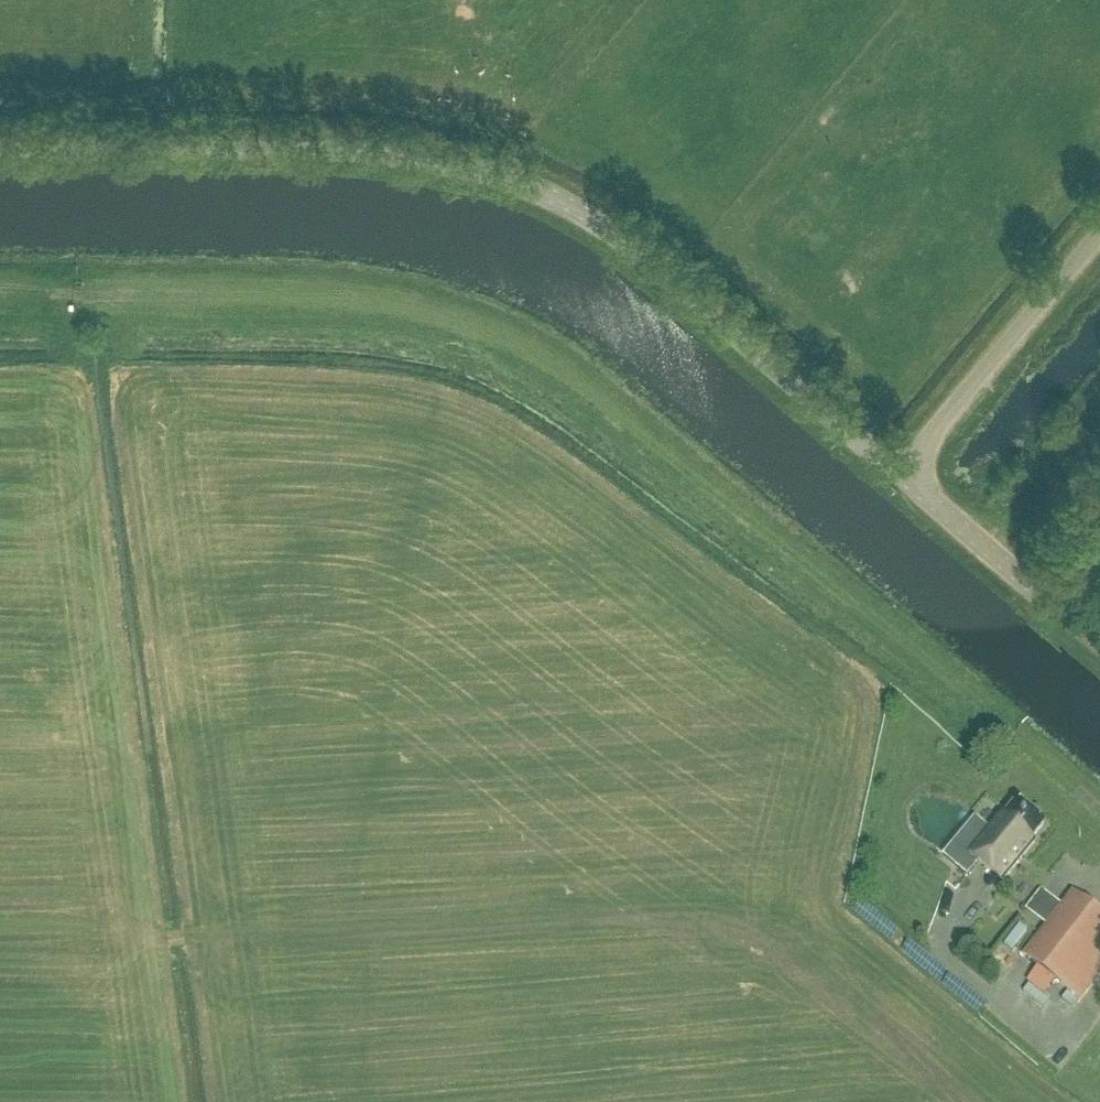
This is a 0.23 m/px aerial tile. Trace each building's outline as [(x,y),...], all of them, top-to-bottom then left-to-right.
[(1003,884),(1035,845),(1031,842),(1044,827),(1017,804),(1004,820),(1001,817),(969,856),(1003,884)] [(1072,893),(1022,958),(1081,1003),(1099,978),(1099,915),(1072,893)] [(1005,946),(993,961),(1015,978),(1027,962),(1005,946)]
